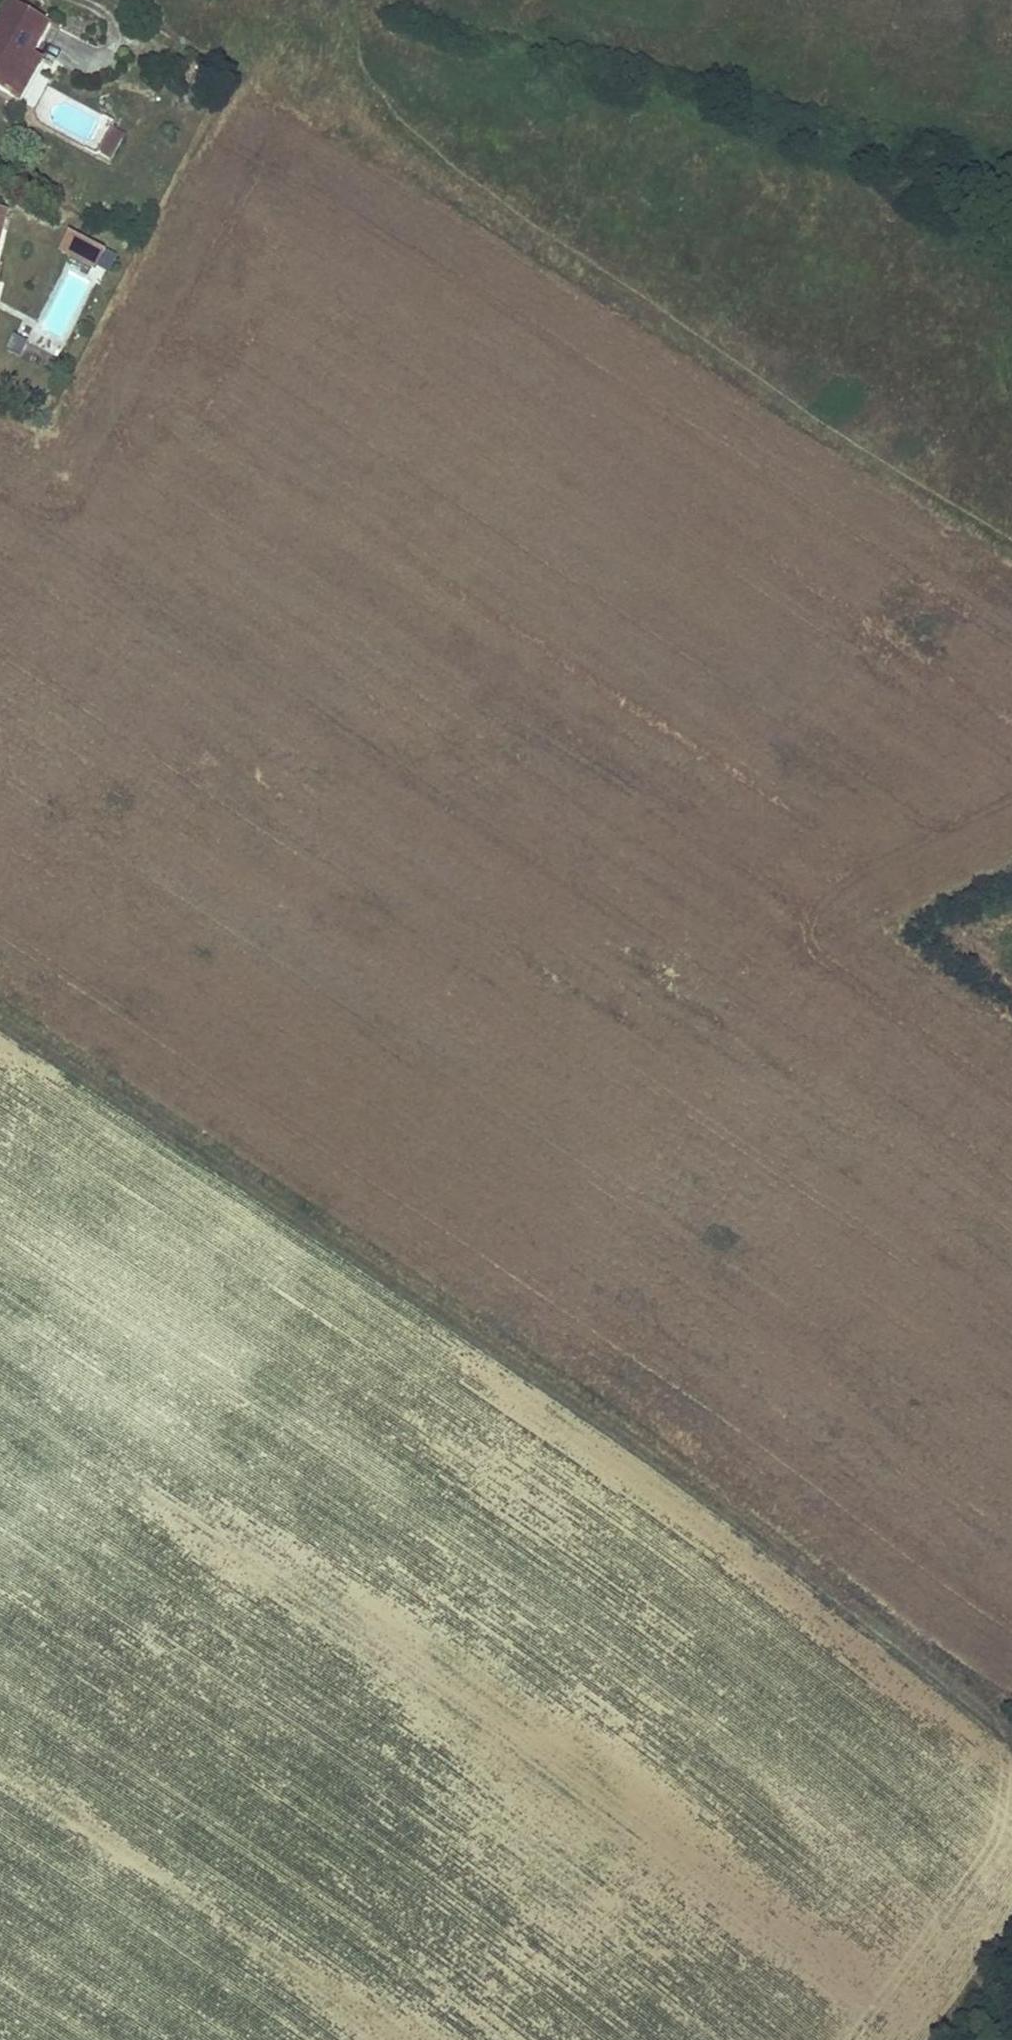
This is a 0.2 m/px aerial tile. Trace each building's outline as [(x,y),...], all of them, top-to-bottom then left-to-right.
[(0,22),(0,88),(11,94),(35,51),(51,21),(14,0),(12,0),(0,22)] [(35,51),(11,94),(22,100),(46,56),(35,51)] [(118,134),(105,127),(91,153),(104,160),(118,134)] [(100,250),(64,232),(56,248),(92,266),(100,250)]
